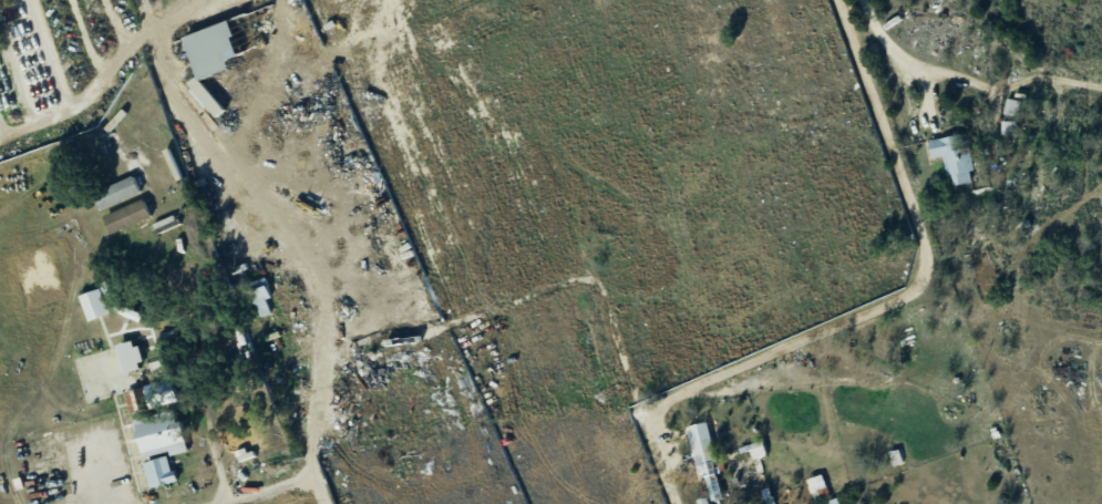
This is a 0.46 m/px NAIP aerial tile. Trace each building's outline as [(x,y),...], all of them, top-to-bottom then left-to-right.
[(225,61),(238,56),(226,22),(182,37),(197,80),(228,70),(225,61)] [(185,86),(215,118),(223,110),(194,78),(185,86)] [(1016,117),(1020,101),(1006,99),(1002,115),(1016,117)] [(1000,135),(1014,135),(1015,122),(1000,122),(1000,135)] [(950,187),(970,182),(968,172),(972,171),(962,133),(927,142),(931,159),(942,156),(950,187)] [(99,208),(138,196),(133,180),(94,192),(99,208)] [(101,217),(109,235),(149,218),(142,200),(101,217)] [(270,298),(265,286),(248,292),(258,318),(269,314),(264,301),(270,298)] [(87,322),(107,314),(98,289),(77,296),(87,322)] [(116,345),(124,374),(141,369),(133,340),(116,345)] [(142,387),(148,409),(176,402),(170,379),(142,387)] [(128,414),(140,411),(135,390),(123,393),(128,414)] [(186,452),(179,421),(174,422),(173,414),(132,423),(140,457),(167,451),(168,456),(186,452)] [(685,427),(695,474),(703,472),(709,502),(722,499),(705,423),(685,427)] [(750,461),(765,456),(761,441),(745,446),(750,461)] [(142,463),(149,489),(174,482),(167,456),(142,463)] [(807,480),(814,500),(828,495),(820,475),(807,480)]
